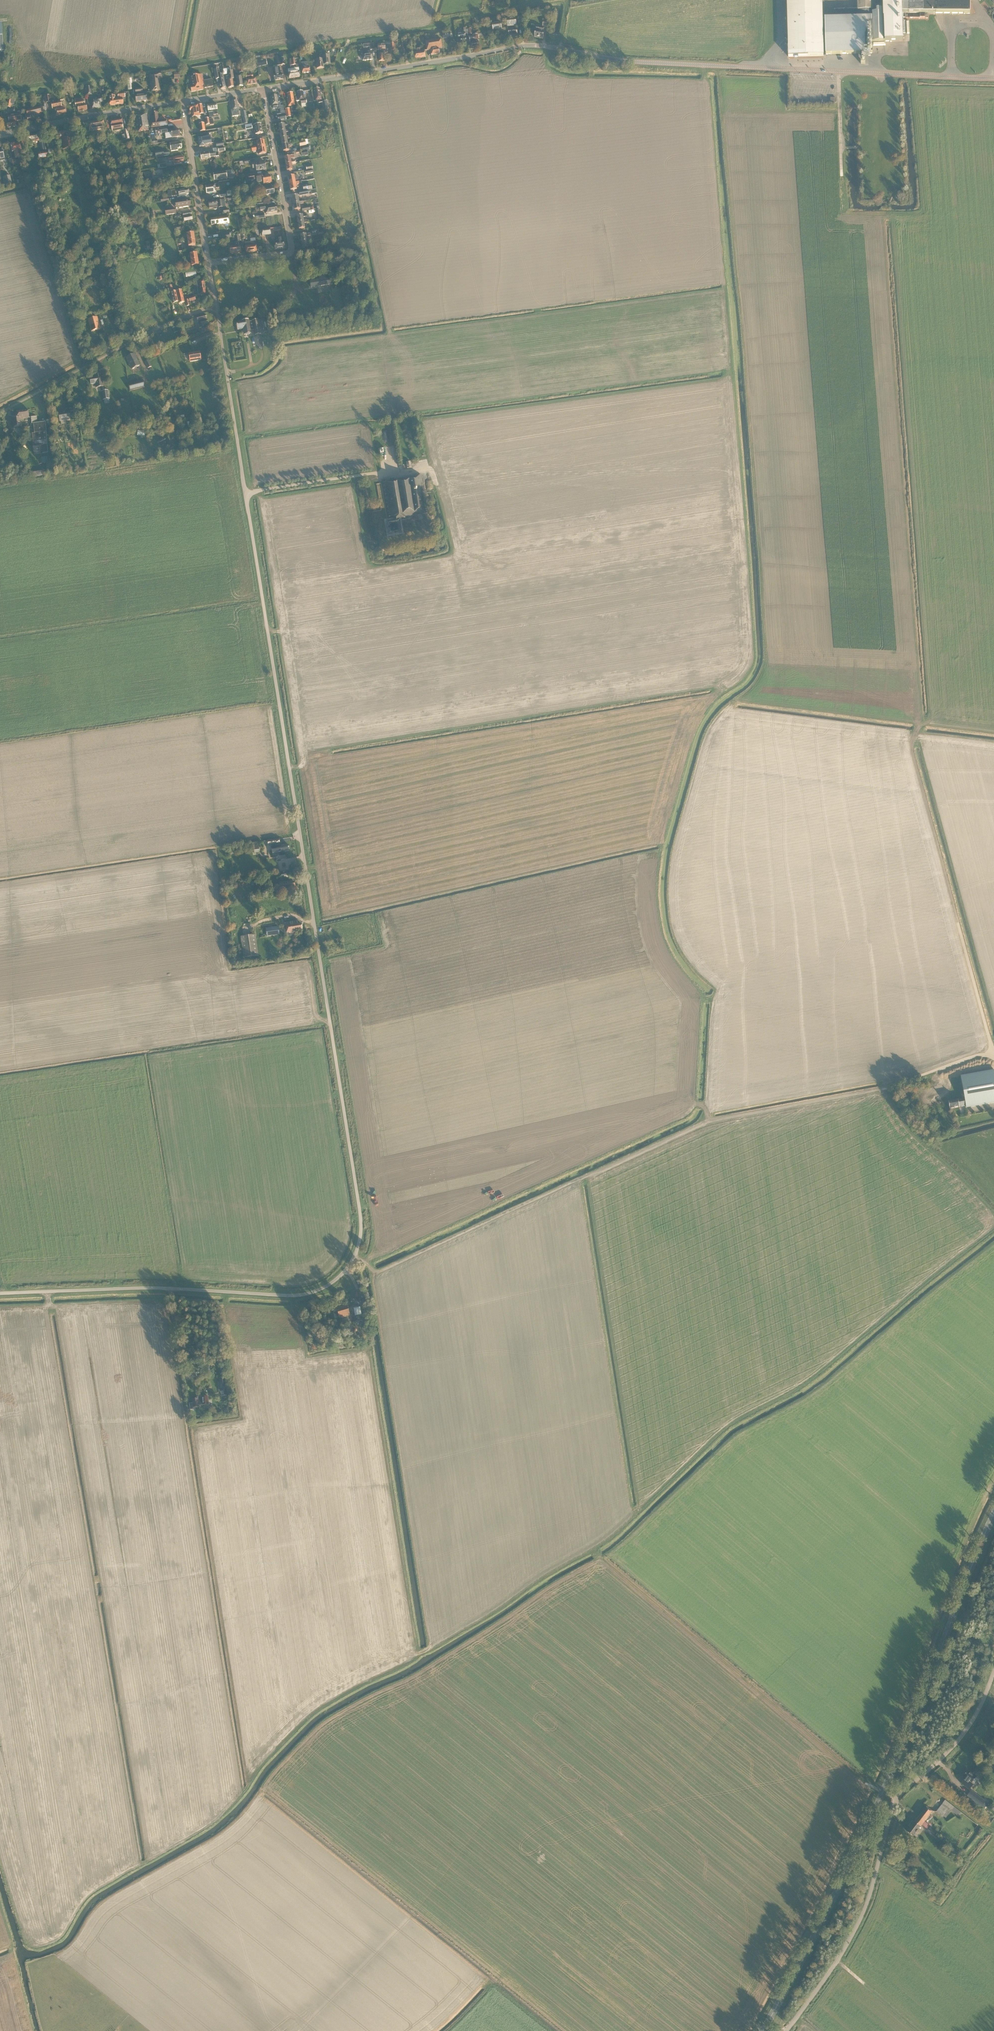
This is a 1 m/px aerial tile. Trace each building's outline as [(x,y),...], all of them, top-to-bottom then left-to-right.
[(894,0),(887,0),(887,5),(883,5),(883,9),(876,9),(876,13),(873,13),(873,0),(857,0),(857,10),(854,10),(833,11),(833,18),(821,19),(821,0),(785,0),(787,37),(784,40),(787,42),(784,45),(787,48),(787,58),(823,57),(823,55),(873,54),(872,42),(902,41),(902,18),(902,15),(901,13),(905,13),(908,13),(909,13),(909,18),(927,18),(928,14),(925,14),(934,14),(952,14),(955,14),(969,15),(969,0),(894,0)] [(517,26),(516,16),(512,17),(513,18),(507,18),(507,20),(506,20),(507,26),(508,26),(508,27),(517,26)] [(497,33),(497,32),(497,31),(502,30),(501,23),(499,23),(499,21),(495,22),(495,23),(492,24),(494,33),(497,33)] [(535,37),(543,39),(544,32),(543,32),(544,28),(537,27),(535,37)] [(467,34),(466,30),(466,28),(463,28),(464,31),(464,32),(461,33),(461,34),(457,34),(459,44),(466,43),(465,34),(467,34)] [(513,30),(513,28),(511,28),(512,30),(509,30),(509,35),(510,40),(518,39),(518,34),(517,34),(517,29),(513,30)] [(478,41),(477,35),(469,37),(470,42),(471,49),(479,48),(477,41),(478,41)] [(442,48),(440,38),(425,41),(427,50),(430,50),(431,55),(439,53),(438,48),(442,48)] [(385,50),(385,44),(377,45),(379,61),(384,61),(384,53),(387,53),(387,49),(385,50)] [(420,48),(416,48),(416,51),(414,51),(415,59),(425,57),(424,50),(422,50),(421,48),(420,48)] [(322,55),(321,52),(321,50),(319,51),(320,60),(316,60),(317,69),(324,68),(323,65),(322,55)] [(276,56),(278,66),(285,65),(283,52),(278,53),(278,56),(276,56)] [(324,52),(321,52),(322,55),(323,65),(330,64),(329,55),(324,56),(324,52)] [(372,60),(372,52),(362,54),(363,61),(372,60)] [(296,65),(295,59),(294,57),(294,54),(289,55),(284,55),(284,57),(289,57),(290,60),(290,63),(290,64),(290,66),(296,65)] [(309,66),(308,63),(301,63),(302,73),(310,72),(309,66)] [(233,70),(231,64),(228,64),(229,67),(229,68),(227,69),(223,70),(224,73),(223,73),(223,75),(227,74),(228,80),(227,80),(228,88),(234,87),(232,79),(234,78),(233,70)] [(273,69),(274,81),(283,79),(282,74),(280,74),(279,68),(273,69)] [(299,68),(296,68),(288,70),(289,78),(300,77),(299,68)] [(220,76),(219,69),(214,70),(216,83),(219,82),(220,90),(226,89),(223,75),(220,76)] [(237,75),(237,73),(235,73),(237,87),(243,86),(241,74),(237,75)] [(252,75),(251,73),(248,73),(248,75),(245,76),(247,85),(256,84),(255,78),(253,78),(252,74),(252,75)] [(162,78),(162,74),(149,76),(151,92),(161,91),(160,78),(161,78),(162,78)] [(204,85),(202,75),(190,77),(192,86),(190,87),(191,92),(203,89),(202,85),(204,85)] [(143,93),(142,88),(135,89),(136,94),(135,94),(135,96),(136,102),(147,100),(146,93),(143,93)] [(314,92),(312,92),(313,101),(315,101),(322,100),(321,94),(320,94),(319,89),(314,90),(314,92)] [(304,100),(303,92),(297,92),(298,97),(296,98),(296,101),(301,101),(301,104),(307,103),(306,100),(304,100)] [(117,98),(118,105),(123,104),(123,98),(125,97),(124,93),(117,93),(118,98),(117,98)] [(294,112),(297,111),(296,105),(295,105),(293,93),(287,94),(288,98),(287,99),(288,106),(291,106),(292,108),(294,108),(294,112)] [(118,105),(117,98),(116,98),(116,97),(115,98),(115,95),(108,96),(110,106),(118,105)] [(277,96),(271,96),(272,102),(271,102),(272,106),(273,106),(273,109),(278,108),(278,109),(278,110),(279,110),(280,113),(284,113),(283,106),(281,107),(280,102),(278,103),(278,102),(278,100),(277,96)] [(96,98),(96,97),(91,98),(92,109),(101,108),(101,103),(103,103),(103,98),(96,98)] [(85,105),(83,99),(83,98),(75,100),(75,102),(76,107),(77,107),(78,111),(87,110),(86,105),(85,105)] [(14,105),(15,101),(8,100),(6,107),(10,108),(11,104),(14,105)] [(237,104),(237,101),(232,101),(232,102),(230,103),(232,117),(237,116),(241,116),(239,104),(237,104)] [(62,107),(61,102),(51,104),(52,109),(56,108),(56,110),(55,110),(56,116),(67,114),(65,106),(62,107)] [(217,110),(216,104),(207,105),(208,113),(213,112),(213,115),(218,115),(217,110)] [(203,114),(202,105),(189,107),(190,112),(191,112),(192,118),(197,117),(201,116),(200,114),(203,114)] [(44,112),(43,107),(40,108),(26,111),(27,116),(25,116),(26,118),(27,123),(36,121),(35,116),(34,114),(44,112)] [(19,114),(18,112),(10,113),(10,116),(8,116),(6,119),(7,122),(6,123),(7,128),(16,126),(15,121),(21,120),(20,114),(19,114)] [(158,121),(157,113),(152,114),(153,121),(151,121),(152,128),(167,126),(166,120),(158,121)] [(149,126),(147,114),(137,116),(138,122),(137,122),(138,126),(137,126),(138,132),(149,130),(148,126),(149,126)] [(286,120),(285,114),(277,115),(278,122),(286,120)] [(123,124),(122,118),(110,120),(111,126),(111,125),(112,132),(123,130),(122,124),(123,124)] [(105,129),(103,120),(88,123),(90,131),(99,129),(99,130),(105,129)] [(285,131),(285,130),(284,126),(288,125),(287,123),(284,124),(279,125),(280,132),(285,131)] [(263,133),(261,124),(254,125),(255,135),(263,133)] [(174,130),(173,127),(167,128),(167,127),(157,128),(157,134),(162,134),(161,132),(167,131),(168,131),(171,131),(172,138),(180,136),(179,129),(174,130)] [(285,131),(280,132),(281,138),(286,137),(285,133),(289,132),(289,130),(285,130),(285,131)] [(69,136),(68,131),(57,133),(58,139),(62,138),(64,149),(74,147),(73,135),(69,136)] [(39,139),(38,133),(26,136),(27,141),(27,143),(39,141),(39,139)] [(211,143),(210,135),(198,137),(199,147),(205,146),(205,144),(211,143)] [(288,144),(287,143),(287,139),(290,138),(290,136),(286,137),(281,138),(282,145),(288,144)] [(180,143),(179,142),(171,143),(172,151),(178,150),(178,149),(182,148),(181,143),(180,143)] [(288,144),(282,145),(283,152),(289,151),(288,146),(291,145),(291,143),(287,143),(288,144)] [(22,157),(20,144),(11,146),(12,152),(14,152),(16,158),(22,157)] [(48,159),(46,151),(38,153),(39,160),(48,159)] [(284,157),(286,164),(291,163),(290,158),(295,158),(294,155),(290,156),(290,157),(284,157)] [(181,157),(180,156),(168,158),(169,162),(173,161),(174,164),(181,163),(181,162),(184,161),(183,157),(181,157)] [(262,163),(261,161),(251,163),(253,169),(256,168),(256,171),(266,170),(265,163),(262,163)] [(291,163),(286,164),(287,171),(292,170),(291,165),(296,164),(295,162),(291,163)] [(182,168),(182,167),(174,168),(168,169),(169,176),(176,175),(183,174),(183,173),(185,172),(184,168),(182,168)] [(214,180),(234,177),(235,177),(235,172),(233,173),(233,170),(226,172),(213,174),(214,180)] [(145,180),(152,179),(151,172),(144,173),(145,180)] [(263,177),(262,174),(248,177),(248,181),(257,180),(257,182),(263,181),(264,184),(272,182),(270,176),(263,177)] [(291,176),(288,177),(289,184),(299,182),(299,180),(295,181),(294,176),(291,176)] [(184,179),(184,178),(176,179),(177,186),(185,185),(184,184),(187,183),(186,179),(184,179)] [(299,182),(289,184),(290,191),(297,190),(296,185),(299,184),(299,182)] [(219,188),(219,184),(215,185),(206,186),(207,194),(216,192),(215,189),(219,188)] [(274,193),(273,187),(264,189),(264,188),(260,188),(261,196),(265,195),(265,196),(268,195),(268,194),(274,193)] [(185,190),(185,189),(176,190),(171,190),(172,197),(177,196),(177,197),(186,196),(186,194),(189,194),(188,189),(185,190)] [(293,203),(303,202),(302,199),(298,200),(298,195),(291,197),(293,203)] [(190,206),(189,199),(175,202),(176,208),(190,206)] [(225,207),(224,200),(218,201),(216,201),(208,202),(209,209),(214,208),(214,209),(215,210),(216,209),(217,209),(217,207),(217,206),(218,206),(219,208),(225,207)] [(303,202),(293,203),(294,210),(300,209),(299,204),(303,204),(303,202)] [(192,220),(191,212),(183,213),(184,221),(192,220)] [(303,222),(303,221),(303,217),(307,217),(306,214),(302,215),(297,216),(298,223),(303,222)] [(224,216),(221,217),(216,218),(211,219),(212,225),(217,224),(217,225),(223,224),(223,225),(229,224),(227,216),(224,216)] [(303,222),(298,223),(299,229),(305,228),(304,223),(308,222),(307,220),(303,221),(303,222)] [(307,241),(307,240),(306,237),(310,236),(310,234),(306,234),(300,235),(301,242),(307,241)] [(283,242),(282,236),(275,237),(276,243),(274,243),(275,249),(284,248),(284,242),(283,242)] [(307,241),(301,242),(302,248),(308,247),(307,242),(311,242),(313,242),(313,239),(311,240),(311,239),(307,240),(307,241)] [(238,246),(238,242),(231,243),(231,247),(229,247),(230,254),(241,253),(240,246),(238,246)] [(256,246),(256,243),(245,245),(245,247),(246,252),(257,251),(256,246)] [(325,278),(325,275),(319,276),(319,279),(310,281),(311,287),(330,284),(329,278),(325,278)] [(97,287),(104,292),(106,288),(105,287),(106,285),(99,282),(94,281),(94,279),(91,278),(83,281),(82,282),(84,286),(86,287),(91,286),(93,286),(97,287)] [(202,281),(202,280),(199,281),(199,282),(196,282),(198,295),(201,295),(204,295),(204,294),(206,294),(204,281),(202,281)] [(184,295),(183,290),(171,293),(173,303),(178,302),(179,304),(184,302),(183,295),(184,295)] [(197,293),(193,293),(188,294),(189,298),(190,302),(190,304),(196,302),(194,296),(197,296),(197,293)] [(207,319),(205,315),(196,317),(198,322),(198,321),(199,328),(201,327),(202,331),(209,329),(208,324),(207,319)] [(91,332),(100,329),(97,318),(88,320),(91,332)] [(249,322),(248,320),(235,322),(237,330),(243,329),(244,335),(251,334),(250,331),(254,330),(255,335),(260,334),(258,320),(249,322)] [(185,330),(183,322),(179,323),(184,338),(188,337),(185,330)] [(155,346),(150,337),(146,339),(149,345),(148,345),(150,350),(155,348),(156,350),(164,346),(163,342),(155,346)] [(200,352),(189,353),(190,362),(201,360),(200,352)] [(126,358),(132,369),(140,366),(134,354),(126,358)] [(103,387),(101,374),(94,375),(94,377),(89,378),(91,385),(95,384),(96,388),(103,387)] [(145,387),(143,380),(128,384),(130,391),(145,387)] [(109,399),(108,390),(101,391),(103,400),(104,400),(104,404),(110,403),(109,399)] [(28,418),(27,410),(16,411),(17,418),(16,418),(13,419),(14,427),(21,426),(20,425),(21,424),(21,420),(23,420),(23,418),(28,418)] [(71,420),(69,411),(58,413),(60,422),(71,420)] [(37,423),(37,417),(31,418),(32,433),(30,433),(32,447),(41,446),(42,453),(48,453),(45,422),(37,423)] [(427,513),(421,476),(384,482),(390,519),(392,519),(392,521),(387,522),(389,536),(401,534),(399,520),(408,519),(408,516),(427,513)] [(279,840),(279,839),(267,841),(268,846),(271,845),(272,855),(279,854),(280,860),(285,859),(285,858),(286,857),(286,856),(285,855),(284,854),(284,852),(289,851),(288,845),(283,846),(283,845),(280,846),(279,843),(280,842),(280,840),(279,840)] [(290,878),(289,871),(281,872),(282,879),(290,878)] [(290,883),(289,881),(284,882),(279,882),(280,891),(285,890),(285,889),(289,889),(289,888),(295,887),(294,882),(290,883)] [(297,924),(297,921),(285,923),(286,934),(293,933),(293,932),(296,931),(296,930),(302,929),(301,924),(297,924)] [(279,935),(278,926),(265,928),(266,937),(279,935)] [(258,956),(255,934),(240,937),(243,958),(258,956)] [(993,1102),(993,1072),(961,1077),(965,1098),(958,1100),(959,1107),(966,1106),(966,1107),(993,1102)] [(949,1109),(959,1107),(958,1100),(948,1101),(949,1109)] [(348,1309),(347,1303),(336,1305),(337,1308),(333,1309),(335,1316),(339,1315),(339,1311),(348,1309)] [(362,1320),(359,1306),(352,1307),(354,1321),(362,1320)] [(191,1398),(193,1407),(199,1406),(199,1404),(208,1403),(207,1394),(197,1396),(197,1397),(191,1398)] [(965,1787),(969,1790),(973,1785),(971,1784),(971,1783),(972,1783),(976,1778),(973,1776),(967,1772),(963,1777),(965,1778),(961,1783),(965,1787)] [(970,1792),(967,1796),(981,1807),(986,1801),(976,1794),(975,1795),(970,1792)] [(942,1818),(943,1816),(945,1818),(951,1811),(958,1816),(960,1813),(945,1800),(935,1812),(942,1818)] [(932,1811),(927,1807),(914,1822),(907,1832),(913,1837),(920,1827),(922,1825),(927,1829),(929,1826),(924,1822),(932,1811)]
